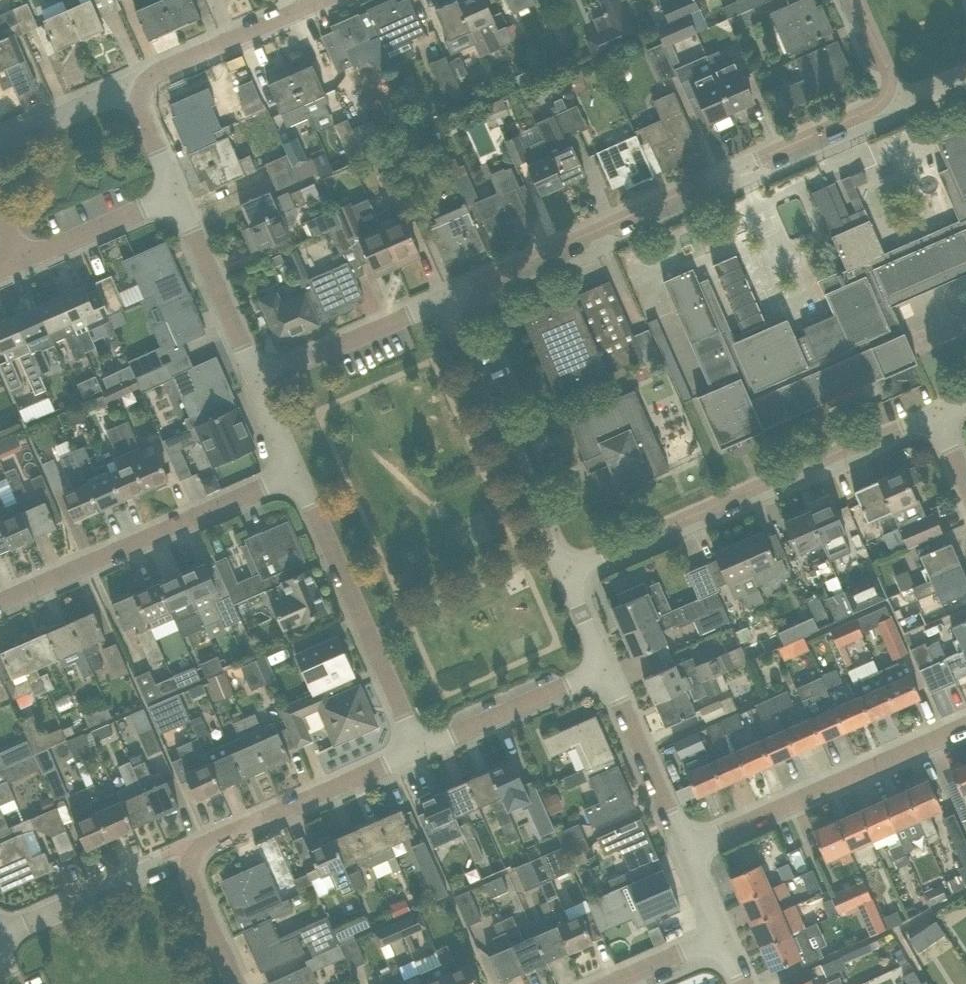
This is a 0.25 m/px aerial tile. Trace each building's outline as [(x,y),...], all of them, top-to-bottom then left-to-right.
[(66,8),(67,8),(81,39),(104,29),(91,0),(63,0),(66,8)] [(162,0),(133,0),(137,8),(135,9),(148,40),(175,28),(162,0)] [(175,28),(200,17),(193,0),(162,0),(175,28)] [(359,14),(370,39),(369,39),(371,42),(380,38),(385,50),(386,50),(424,33),(410,0),(401,0),(392,4),(390,0),(387,0),(367,9),(368,11),(359,14)] [(471,29),(459,0),(457,0),(436,9),(449,39),(471,29)] [(474,43),(480,55),(513,41),(506,25),(498,28),(485,0),(459,0),(471,29),(476,42),(474,43)] [(512,13),(535,3),(534,0),(507,0),(512,13)] [(585,38),(594,56),(637,36),(621,0),(620,0),(600,0),(612,26),(585,38)] [(668,22),(699,8),(696,0),(667,0),(660,3),(668,22)] [(727,18),(751,7),(749,0),(735,0),(722,6),(727,18)] [(795,58),(807,53),(803,44),(831,32),(833,31),(823,9),(818,11),(813,0),(798,0),(769,13),(786,52),(788,51),(792,60),(795,58)] [(27,3),(13,9),(18,22),(23,33),(38,26),(27,3)] [(751,7),(727,18),(733,31),(757,20),(751,7)] [(67,8),(66,8),(43,18),(57,49),(81,39),(67,8)] [(18,22),(13,9),(0,14),(0,30),(18,22)] [(370,39),(359,14),(359,13),(336,23),(338,28),(322,35),(337,71),(353,64),(347,49),(369,39),(370,39)] [(662,41),(665,47),(697,33),(688,14),(657,28),(662,41)] [(0,30),(0,70),(8,66),(15,83),(13,85),(19,99),(20,99),(19,97),(38,88),(15,36),(23,33),(18,22),(0,30)] [(795,58),(803,77),(779,88),(788,108),(849,81),(842,65),(847,62),(837,40),(835,41),(831,32),(803,44),(807,53),(795,58)] [(646,49),(648,52),(647,52),(660,82),(677,74),(665,47),(662,41),(646,49)] [(480,55),(474,43),(462,48),(467,61),(480,55)] [(719,49),(706,55),(731,111),(753,101),(734,57),(724,62),(719,49)] [(445,55),(456,78),(467,73),(457,50),(445,55)] [(445,55),(430,62),(443,92),(459,85),(456,78),(445,55)] [(731,111),(706,55),(693,61),(700,74),(690,79),(709,121),(731,111)] [(302,103),(308,116),(309,116),(313,114),(313,115),(314,115),(328,109),(321,95),(325,93),(313,63),(290,73),(303,103),(302,103)] [(513,76),(517,86),(529,81),(525,71),(513,76)] [(281,113),(302,103),(303,103),(290,73),(268,83),(281,113)] [(208,87),(172,103),(180,120),(175,122),(185,145),(186,145),(189,153),(217,140),(213,132),(222,128),(222,127),(212,105),(217,103),(209,87),(208,87)] [(633,131),(635,134),(636,134),(641,146),(650,142),(652,145),(661,170),(663,172),(685,162),(683,157),(700,149),(674,91),(652,100),(661,118),(633,131)] [(246,114),(264,106),(258,94),(241,102),(246,114)] [(561,98),(554,101),(558,112),(566,108),(561,98)] [(577,103),(567,108),(578,132),(587,128),(577,103)] [(578,132),(567,108),(566,108),(558,112),(553,114),(563,138),(578,132)] [(535,122),(542,138),(543,138),(564,185),(585,175),(572,144),(563,148),(548,116),(535,122)] [(333,124),(344,150),(359,144),(347,118),(333,124)] [(217,140),(189,153),(188,153),(198,176),(203,174),(210,191),(257,171),(250,154),(238,159),(228,136),(233,134),(228,124),(222,127),(222,128),(213,132),(217,140)] [(826,294),(825,294),(865,276),(868,283),(878,279),(890,306),(891,305),(965,272),(965,125),(935,138),(947,168),(938,172),(958,220),(883,253),(864,208),(840,218),(845,229),(831,236),(845,269),(839,272),(838,270),(817,279),(824,295),(826,294)] [(504,140),(515,164),(529,158),(518,134),(504,140)] [(636,134),(635,134),(596,151),(612,188),(629,180),(631,186),(654,176),(653,173),(661,170),(652,145),(650,142),(641,146),(636,134)] [(281,142),(287,153),(294,167),(295,166),(295,165),(307,159),(297,136),(281,142)] [(543,138),(542,138),(529,144),(535,160),(527,163),(541,195),(564,185),(543,138)] [(264,163),(270,177),(294,167),(287,153),(264,163)] [(446,161),(465,202),(466,201),(474,219),(482,215),(495,246),(517,236),(515,231),(532,223),(523,203),(532,199),(524,183),(519,185),(511,166),(505,169),(504,167),(488,173),(496,191),(479,199),(463,163),(459,165),(455,157),(446,161)] [(294,167),(270,177),(276,190),(301,179),(319,171),(316,163),(311,166),(309,161),(295,166),(294,167)] [(378,172),(388,194),(389,195),(401,189),(391,166),(378,172)] [(851,176),(856,187),(868,181),(863,170),(851,176)] [(812,191),(831,236),(845,229),(840,218),(839,218),(825,185),(812,191)] [(240,203),(250,225),(280,212),(310,199),(304,187),(290,192),(289,190),(273,197),(270,190),(240,203)] [(342,222),(348,236),(360,231),(363,236),(359,238),(376,276),(399,266),(375,214),(359,221),(349,200),(335,207),(335,208),(335,207),(342,222)] [(466,201),(465,202),(461,203),(462,205),(433,217),(435,222),(428,225),(445,262),(461,254),(464,260),(495,246),(482,215),(474,219),(466,201)] [(399,266),(420,256),(397,204),(375,214),(399,266)] [(328,229),(342,222),(335,207),(335,208),(305,221),(312,236),(328,229)] [(280,212),(250,225),(250,226),(242,229),(243,230),(252,250),(252,251),(291,234),(280,212)] [(348,237),(348,236),(342,222),(328,229),(339,254),(353,248),(348,237)] [(157,306),(159,305),(159,304),(185,293),(181,283),(183,282),(173,259),(169,261),(162,244),(123,261),(131,277),(145,271),(154,293),(152,294),(157,306)] [(287,253),(293,266),(302,262),(296,249),(287,253)] [(736,254),(713,264),(742,332),(765,322),(736,254)] [(297,279),(303,291),(304,291),(305,293),(314,290),(315,292),(322,310),(327,320),(349,310),(347,305),(364,297),(348,261),(332,268),(333,272),(311,281),(307,274),(297,279)] [(825,294),(826,294),(834,315),(803,328),(805,334),(795,339),(786,319),(735,341),(708,278),(699,282),(693,268),(663,280),(711,389),(697,396),(720,449),(764,430),(763,429),(884,376),(884,377),(917,362),(904,332),(903,332),(891,305),(890,306),(878,279),(868,283),(865,276),(825,294)] [(95,282),(98,289),(99,288),(108,310),(106,312),(108,315),(126,307),(112,275),(95,282)] [(556,395),(557,396),(609,374),(608,372),(643,357),(609,280),(574,296),(574,294),(522,317),(523,318),(525,317),(559,394),(556,395)] [(84,285),(60,295),(75,329),(85,325),(87,330),(111,320),(108,315),(106,312),(108,310),(99,288),(98,289),(88,293),(84,285)] [(304,291),(303,291),(282,301),(278,292),(261,300),(277,336),(293,328),(296,333),(318,323),(327,320),(322,310),(315,292),(314,290),(305,293),(304,291)] [(159,304),(159,305),(169,326),(153,333),(161,351),(201,333),(194,316),(197,315),(187,292),(185,293),(159,304)] [(60,295),(37,305),(48,331),(49,331),(53,341),(65,336),(75,359),(86,354),(75,329),(60,295)] [(37,305),(14,315),(26,342),(26,341),(37,337),(40,345),(30,350),(29,350),(40,374),(51,369),(43,350),(55,344),(53,341),(49,331),(48,331),(37,305)] [(14,315),(0,321),(0,346),(3,352),(14,347),(35,394),(46,390),(40,374),(29,350),(30,350),(26,341),(26,342),(14,315)] [(141,355),(128,361),(130,366),(135,377),(135,378),(147,372),(149,372),(141,355)] [(12,394),(24,389),(11,358),(0,362),(0,366),(12,394)] [(188,429),(195,426),(208,420),(203,410),(232,397),(233,397),(223,374),(219,376),(212,359),(172,376),(179,393),(195,386),(205,408),(183,417),(188,429)] [(171,378),(165,365),(149,372),(147,372),(135,378),(139,387),(141,392),(171,378)] [(130,366),(116,371),(121,383),(135,377),(130,366)] [(139,387),(135,378),(135,377),(121,383),(103,391),(107,402),(139,387)] [(580,460),(582,461),(583,463),(584,465),(585,466),(585,468),(586,470),(586,472),(587,474),(588,474),(588,473),(590,472),(602,499),(627,488),(627,490),(646,482),(645,480),(669,470),(634,389),(567,419),(584,459),(582,460),(581,459),(580,460)] [(95,398),(98,405),(106,402),(103,394),(95,398)] [(24,420),(55,409),(51,396),(19,407),(24,420)] [(195,426),(213,465),(255,447),(238,407),(237,407),(232,397),(203,410),(208,420),(195,426)] [(116,425),(122,438),(123,438),(145,489),(155,484),(156,486),(159,487),(165,484),(166,482),(165,480),(168,478),(156,450),(143,456),(128,420),(116,425)] [(162,440),(180,480),(192,475),(174,435),(162,440)] [(117,457),(106,462),(122,499),(145,489),(123,438),(122,438),(111,443),(117,457)] [(84,445),(73,449),(99,509),(122,499),(106,462),(94,468),(84,445)] [(99,509),(73,449),(59,456),(72,486),(63,491),(75,519),(99,509)] [(41,463),(53,489),(64,484),(53,458),(41,463)] [(904,540),(903,540),(908,549),(943,533),(933,512),(910,522),(903,505),(915,500),(909,485),(920,480),(913,465),(902,470),(902,469),(878,480),(894,515),(892,515),(898,527),(898,526),(904,540)] [(4,471),(17,501),(33,537),(57,527),(45,500),(32,506),(15,466),(4,471)] [(30,478),(38,496),(49,491),(41,473),(30,478)] [(881,520),(892,515),(894,515),(878,480),(854,490),(867,521),(879,516),(881,520)] [(10,547),(33,537),(17,501),(6,506),(0,494),(0,524),(10,547)] [(832,500),(808,510),(824,545),(834,541),(832,536),(845,531),(832,500)] [(824,545),(808,510),(784,521),(797,551),(809,546),(811,551),(824,545)] [(305,560),(295,537),(291,538),(284,521),(244,539),(259,572),(238,582),(226,556),(215,561),(229,593),(234,603),(278,584),(274,574),(304,561),(305,560)] [(10,547),(0,524),(0,552),(10,547)] [(888,547),(903,540),(904,540),(898,526),(898,527),(882,534),(888,547)] [(762,530),(738,541),(765,600),(780,594),(774,581),(770,583),(763,568),(776,562),(762,530)] [(765,600),(738,541),(714,552),(728,584),(740,579),(746,593),(742,595),(747,608),(765,600)] [(921,569),(926,580),(926,581),(961,565),(951,542),(920,555),(925,566),(921,569)] [(817,577),(833,570),(834,570),(829,557),(812,564),(817,577)] [(288,595),(273,602),(284,628),(326,610),(309,570),(308,570),(304,561),(277,572),(274,574),(278,584),(282,582),(288,595)] [(699,598),(717,590),(719,589),(707,561),(686,571),(699,598)] [(204,562),(181,572),(193,599),(198,610),(198,611),(205,626),(221,619),(226,630),(242,622),(234,603),(229,593),(220,597),(204,562)] [(887,596),(887,597),(894,613),(921,601),(919,597),(936,590),(942,603),(965,592),(965,576),(961,565),(926,581),(926,580),(914,585),(900,592),(900,591),(887,596)] [(893,575),(900,591),(900,592),(914,585),(907,569),(893,575)] [(181,572),(158,582),(174,618),(175,621),(198,611),(198,610),(193,599),(181,572)] [(877,575),(843,590),(853,612),(887,597),(887,596),(877,575)] [(158,582),(135,592),(151,628),(174,618),(158,582)] [(659,615),(646,586),(644,582),(617,593),(622,604),(613,607),(623,631),(659,615)] [(659,615),(623,631),(634,655),(666,641),(661,628),(676,622),(678,626),(692,619),(700,636),(731,623),(717,590),(699,598),(683,605),(683,604),(659,615)] [(151,628),(135,592),(112,603),(123,629),(135,623),(139,631),(135,632),(149,664),(164,657),(151,628)] [(925,623),(920,610),(897,620),(903,633),(925,623)] [(93,611),(70,621),(92,670),(103,665),(97,651),(99,650),(95,641),(105,637),(93,611)] [(875,622),(892,659),(907,652),(891,615),(875,622)] [(778,633),(784,644),(803,636),(818,628),(815,621),(816,621),(814,617),(813,617),(778,633)] [(858,625),(854,617),(829,629),(837,647),(863,635),(858,625)] [(957,651),(965,647),(965,619),(951,626),(956,637),(951,639),(957,651)] [(49,630),(47,631),(58,657),(62,666),(78,659),(85,673),(92,670),(70,621),(60,625),(59,623),(48,628),(49,630)] [(47,631),(24,641),(35,668),(36,667),(58,657),(47,631)] [(355,675),(345,652),(337,635),(295,654),(313,693),(325,688),(329,698),(355,687),(351,677),(355,675)] [(782,645),(778,647),(784,660),(809,648),(803,636),(784,644),(782,645)] [(918,669),(932,663),(932,662),(946,656),(939,640),(927,645),(925,641),(909,648),(918,669)] [(12,677),(2,681),(2,682),(5,681),(13,698),(32,690),(35,695),(45,691),(39,676),(39,675),(36,667),(35,668),(24,641),(1,651),(12,677)] [(760,641),(742,649),(747,661),(765,653),(760,641)] [(102,648),(115,678),(128,672),(115,642),(102,648)] [(729,652),(735,666),(747,661),(741,647),(729,652)] [(957,651),(962,663),(965,661),(965,647),(957,651)] [(644,677),(654,701),(721,671),(721,673),(727,670),(720,654),(695,664),(692,657),(675,663),(644,677)] [(199,662),(206,676),(224,669),(218,655),(199,662)] [(265,655),(256,659),(262,672),(270,668),(265,655)] [(240,666),(251,689),(266,682),(262,672),(256,659),(240,666)] [(877,670),(894,708),(920,697),(909,672),(905,673),(899,660),(877,670)] [(195,665),(171,675),(177,688),(201,678),(195,665)] [(820,674),(820,675),(826,688),(842,681),(836,667),(820,674)] [(177,688),(171,675),(155,682),(150,669),(134,676),(146,701),(177,688)] [(207,678),(216,700),(234,692),(225,670),(207,678)] [(858,694),(870,719),(894,708),(877,670),(852,681),(858,694)] [(721,671),(654,701),(665,725),(696,712),(690,699),(694,698),(694,699),(706,693),(708,697),(728,688),(721,673),(721,671)] [(39,676),(45,691),(53,687),(47,672),(39,675),(39,676)] [(820,711),(809,716),(820,741),(845,730),(834,705),(826,688),(820,675),(807,681),(820,711)] [(11,700),(2,682),(2,681),(0,678),(0,705),(11,700)] [(369,708),(359,685),(355,687),(329,698),(325,688),(313,693),(280,708),(280,709),(289,727),(303,721),(299,712),(317,704),(319,708),(323,706),(330,722),(326,723),(334,743),(373,727),(366,710),(369,708)] [(787,690),(771,697),(777,710),(793,703),(787,690)] [(179,692),(149,705),(158,726),(188,712),(179,692)] [(834,705),(845,730),(870,719),(858,694),(834,705)] [(777,710),(771,697),(755,704),(761,717),(777,710)] [(699,707),(705,721),(724,713),(719,699),(699,707)] [(83,714),(88,726),(111,716),(106,704),(83,714)] [(255,712),(243,717),(266,768),(290,758),(274,721),(261,726),(255,712)] [(744,725),(738,713),(738,712),(722,719),(728,733),(744,725)] [(27,739),(34,753),(48,747),(65,739),(67,739),(61,727),(43,734),(34,714),(19,720),(27,739)] [(587,779),(589,778),(617,766),(595,716),(544,739),(551,755),(574,746),(584,767),(582,768),(587,779)] [(809,716),(784,727),(795,752),(820,741),(809,716)] [(238,737),(227,742),(243,778),(266,768),(243,717),(232,722),(238,737)] [(191,724),(197,737),(220,788),(243,778),(227,742),(215,747),(203,719),(191,724)] [(728,733),(722,719),(705,726),(711,740),(728,733)] [(90,731),(95,742),(113,734),(108,723),(90,731)] [(137,733),(147,755),(162,748),(152,726),(137,733)] [(784,727),(759,738),(771,763),(795,752),(784,727)] [(710,760),(711,759),(698,731),(674,741),(681,757),(681,756),(688,771),(685,772),(696,796),(721,785),(710,760)] [(67,739),(65,739),(76,762),(94,754),(84,732),(67,739)] [(197,737),(190,741),(197,755),(184,761),(188,769),(185,770),(197,799),(220,788),(197,737)] [(759,738),(735,749),(746,774),(771,763),(759,738)] [(4,767),(34,753),(27,739),(0,751),(0,759),(4,767)] [(40,767),(40,768),(54,799),(67,793),(48,747),(34,753),(40,767)] [(735,749),(711,759),(710,760),(721,785),(746,774),(735,749)] [(10,781),(40,768),(40,767),(34,753),(4,767),(10,781)] [(513,759),(489,770),(507,811),(530,801),(538,819),(549,815),(533,780),(524,784),(513,759)] [(144,760),(132,766),(155,817),(179,807),(167,779),(165,780),(160,770),(151,775),(144,760)] [(951,770),(961,794),(962,794),(965,804),(965,763),(951,770)] [(129,796),(120,800),(132,827),(155,817),(132,766),(120,772),(127,786),(125,787),(129,796)] [(589,778),(599,801),(583,808),(591,825),(634,806),(629,794),(626,796),(623,791),(627,789),(617,766),(589,778)] [(567,788),(587,779),(582,768),(562,777),(567,788)] [(489,770),(466,780),(478,806),(489,801),(508,842),(518,837),(507,811),(489,770)] [(466,780),(443,790),(454,816),(455,816),(478,806),(466,780)] [(928,780),(905,790),(918,820),(928,843),(939,838),(929,815),(941,810),(928,780)] [(15,797),(7,781),(0,784),(0,804),(15,797)] [(94,783),(86,786),(109,837),(132,827),(120,800),(116,790),(101,797),(94,783)] [(109,837),(86,786),(75,791),(82,806),(70,811),(86,847),(109,837)] [(424,809),(416,812),(431,846),(462,833),(458,825),(459,825),(455,816),(454,816),(443,790),(432,795),(431,791),(418,796),(424,809)] [(905,790),(882,800),(895,830),(918,820),(905,790)] [(39,800),(43,810),(55,806),(50,795),(39,800)] [(882,800),(859,810),(873,840),(895,830),(882,800)] [(0,843),(0,882),(3,889),(51,869),(43,851),(32,856),(22,834),(35,828),(50,834),(65,828),(56,806),(30,818),(29,817),(11,825),(16,836),(0,843)] [(16,836),(11,825),(9,826),(0,807),(0,843),(16,836)] [(402,808),(378,818),(390,845),(413,834),(402,808)] [(859,810),(836,820),(850,850),(873,840),(859,810)] [(956,881),(954,877),(946,881),(951,893),(965,887),(965,841),(953,812),(942,817),(963,865),(957,867),(962,879),(956,881)] [(378,818),(355,829),(370,864),(371,864),(371,865),(373,865),(376,872),(390,866),(393,871),(400,868),(390,845),(378,818)] [(657,858),(647,836),(640,819),(596,838),(604,854),(619,847),(629,870),(657,858)] [(850,850),(836,820),(813,831),(827,861),(838,855),(842,864),(854,859),(850,850)] [(458,825),(465,840),(475,861),(484,858),(474,836),(473,836),(466,822),(459,825),(458,825)] [(562,846),(584,836),(578,823),(555,832),(562,846)] [(355,829),(332,839),(344,865),(357,859),(358,863),(366,866),(370,864),(355,829)] [(562,846),(571,868),(588,860),(584,851),(589,849),(584,836),(562,846)] [(344,865),(332,839),(309,849),(312,857),(303,861),(311,880),(333,870),(343,893),(354,889),(347,874),(348,874),(344,865)] [(886,848),(891,860),(906,854),(901,842),(886,848)] [(539,884),(546,900),(569,951),(593,940),(580,912),(568,918),(563,909),(551,879),(572,869),(571,868),(562,846),(529,860),(539,884)] [(782,882),(784,881),(800,874),(811,869),(801,846),(783,853),(787,862),(776,867),(782,881),(782,882)] [(613,890),(587,902),(598,929),(609,925),(603,913),(625,903),(636,928),(679,909),(657,858),(629,870),(626,871),(631,882),(613,890)] [(525,890),(539,884),(529,860),(514,866),(525,890)] [(241,920),(245,929),(262,922),(263,923),(268,922),(262,909),(281,901),(281,900),(264,862),(225,879),(233,896),(229,898),(239,921),(241,920)] [(731,877),(741,900),(769,888),(769,887),(759,864),(731,877)] [(359,869),(348,874),(347,874),(354,889),(365,883),(359,869)] [(811,869),(800,874),(808,892),(819,887),(811,869)] [(607,879),(612,888),(613,890),(631,882),(626,871),(607,879)] [(292,879),(299,894),(314,887),(307,872),(292,879)] [(484,882),(490,897),(508,890),(501,875),(484,882)] [(872,898),(864,880),(830,895),(838,913),(872,898)] [(741,900),(751,923),(781,910),(781,909),(776,899),(789,894),(784,881),(782,882),(782,881),(769,887),(769,888),(741,900)] [(923,893),(928,906),(946,897),(941,885),(923,893)] [(453,896),(467,926),(481,919),(468,889),(453,896)] [(932,966),(965,947),(965,895),(910,928),(932,966)] [(307,944),(312,956),(339,944),(333,930),(334,930),(327,915),(279,936),(271,919),(293,909),(288,898),(281,900),(281,901),(262,909),(268,922),(263,923),(262,922),(245,929),(244,930),(254,953),(258,952),(265,969),(305,951),(298,935),(300,934),(305,945),(307,944)] [(390,905),(395,917),(410,911),(404,898),(390,905)] [(791,932),(804,927),(794,904),(781,909),(781,910),(751,923),(761,946),(791,933),(791,932)] [(418,910),(395,919),(402,936),(426,926),(418,910)] [(882,917),(887,928),(902,921),(897,911),(882,917)] [(512,915),(500,920),(523,971),(546,961),(534,934),(523,939),(512,915)] [(333,930),(339,944),(355,937),(354,937),(372,929),(366,916),(334,930),(333,930)] [(372,929),(380,946),(402,936),(395,919),(372,929)] [(523,971),(500,920),(493,923),(498,934),(492,937),(497,950),(488,954),(500,981),(523,971)] [(534,933),(534,934),(546,961),(569,951),(557,923),(534,933)] [(659,925),(647,930),(654,945),(665,940),(659,925)] [(813,950),(803,928),(804,927),(791,932),(791,933),(761,946),(772,969),(784,964),(784,965),(788,963),(788,962),(799,957),(802,965),(819,958),(815,949),(813,950)] [(355,937),(339,944),(345,956),(344,956),(350,968),(365,961),(355,937)] [(843,955),(846,962),(871,951),(868,943),(843,955)] [(318,981),(313,970),(344,956),(345,956),(339,944),(312,956),(304,960),(307,966),(271,982),(272,983),(310,983),(318,981)] [(441,963),(451,983),(480,983),(470,962),(457,967),(447,944),(435,949),(441,963)] [(389,969),(396,983),(423,983),(418,972),(404,979),(393,954),(384,957),(389,969)] [(903,954),(896,957),(900,965),(907,961),(903,954)] [(820,964),(825,976),(845,967),(841,956),(820,964)] [(418,972),(423,983),(451,983),(441,963),(420,972),(418,972)] [(389,969),(378,974),(383,983),(396,983),(389,969)] [(921,983),(913,970),(902,976),(907,983),(919,983),(921,983)]
